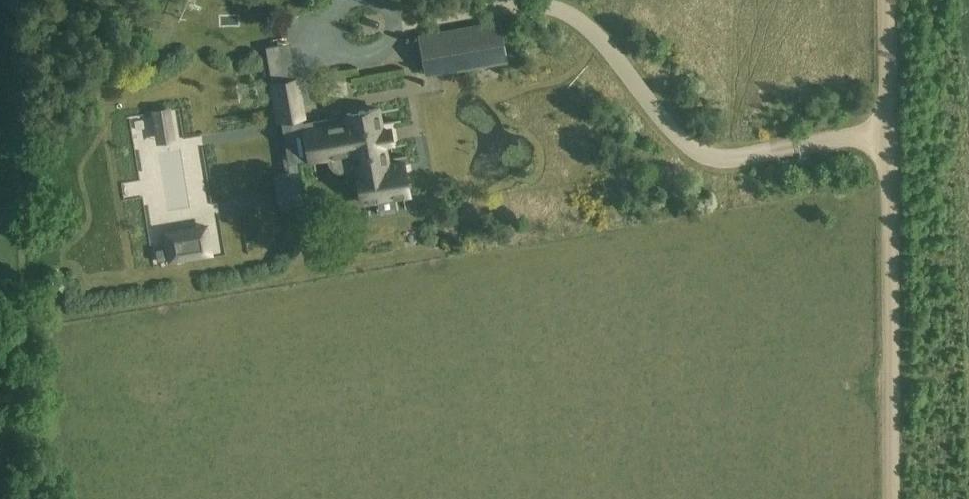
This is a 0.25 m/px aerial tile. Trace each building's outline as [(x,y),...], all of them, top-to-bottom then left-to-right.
[(506,61),(499,21),(420,35),(427,75),(506,61)] [(279,120),(304,116),(297,79),(272,84),(279,120)] [(170,108),(153,111),(157,131),(173,128),(170,108)] [(347,120),(304,128),(310,159),(329,156),(329,160),(331,165),(335,168),(340,171),(345,171),(356,168),(357,170),(362,201),(409,193),(404,162),(388,164),(384,142),(388,141),(386,130),(382,130),(378,108),(346,113),(347,120)] [(152,110),(142,111),(144,138),(154,137),(152,110)] [(156,248),(157,257),(212,249),(208,223),(162,230),(165,246),(156,248)]
